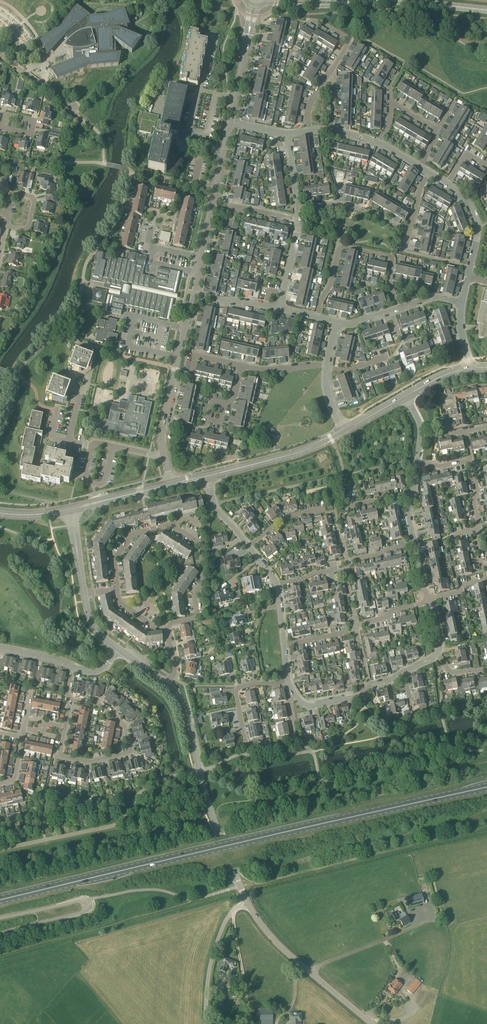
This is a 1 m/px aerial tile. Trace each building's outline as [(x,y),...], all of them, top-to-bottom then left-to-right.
[(89,16),(76,6),(63,24),(40,41),(44,51),(64,36),(65,37),(66,39),(68,41),(66,43),(65,45),(64,47),(65,47),(67,48),(68,49),(70,49),(71,50),(72,50),(72,52),(73,62),(51,71),(55,76),(58,80),(87,69),(118,66),(120,54),(116,55),(115,41),(132,53),(141,40),(127,35),(127,26),(129,26),(124,11),(121,11),(103,17),(89,18),(89,19),(86,19),(89,16)] [(277,21),(275,27),(285,29),(287,23),(277,21)] [(275,27),(274,33),(284,35),(285,29),(275,27)] [(298,35),(303,39),(309,30),(303,27),(298,35)] [(309,30),(303,39),(309,42),(311,39),(314,33),(309,30)] [(311,39),(316,42),(321,33),(316,30),(314,33),(311,39)] [(180,83),(196,86),(197,82),(199,82),(199,80),(199,79),(200,76),(198,75),(200,70),(201,71),(202,68),(201,68),(202,64),(201,64),(202,59),(204,59),(204,57),(205,53),(203,53),(205,48),(206,48),(207,46),(206,45),(207,42),(206,41),(201,40),(199,40),(199,38),(198,37),(198,34),(190,32),(189,35),(188,35),(188,38),(190,38),(188,43),(187,43),(186,47),(186,46),(185,49),(187,49),(186,55),(185,54),(184,58),(183,58),(183,60),(185,61),(184,66),(182,65),(181,69),(180,71),(182,72),(181,77),(182,77),(180,83)] [(274,33),(273,39),(282,41),(284,35),(274,33)] [(321,33),(316,42),(321,45),(327,36),(321,33)] [(64,36),(44,51),(47,57),(65,37),(64,36)] [(327,36),(321,45),(327,48),(332,40),(327,36)] [(273,39),(271,45),(281,47),(282,41),(273,39)] [(332,40),(327,48),(333,52),(338,43),(332,40)] [(268,44),(266,51),(276,53),(277,47),(281,48),(281,47),(271,45),(268,44)] [(358,45),(354,50),(363,55),(366,50),(361,47),(358,45)] [(354,50),(351,56),(360,61),(363,55),(354,50)] [(266,51),(265,57),(275,59),(276,53),(266,51)] [(315,56),(311,62),(320,67),(324,61),(315,56)] [(351,56),(348,62),(356,67),(360,61),(351,56)] [(265,57),(263,63),(273,65),(275,59),(265,57)] [(384,60),(381,66),(389,71),(393,65),(384,60)] [(311,62),(308,67),(317,72),(320,67),(311,62)] [(348,62),(345,67),(353,72),(356,67),(348,62)] [(263,63),(262,69),(272,71),(273,65),(263,63)] [(381,66),(377,71),(386,77),(389,71),(381,66)] [(308,67),(305,73),(314,78),(317,72),(308,67)] [(258,68),(257,75),(267,77),(268,71),(272,72),(272,71),(262,69),(258,68)] [(377,71),(374,77),(383,82),(386,77),(377,71)] [(314,78),(305,73),(302,78),(310,83),(314,78)] [(257,75),(255,81),(265,83),(267,77),(257,75)] [(374,77),(371,82),(380,88),(383,82),(374,77)] [(255,81),(254,87),(264,89),(265,83),(255,81)] [(396,91),(402,94),(407,85),(402,82),(396,91)] [(407,85),(402,94),(407,97),(413,88),(407,85)] [(292,86),(291,92),(301,95),(302,88),(292,86)] [(264,89),(254,87),(253,94),(256,94),(263,95),(264,89)] [(148,169),(164,173),(171,143),(173,136),(176,136),(184,100),(185,96),(186,91),(170,88),(163,121),(158,120),(159,116),(151,115),(140,112),(136,127),(140,128),(139,132),(151,134),(151,133),(157,134),(156,139),(155,139),(155,140),(148,169)] [(413,88),(407,97),(413,101),(418,92),(413,88)] [(11,108),(14,98),(8,97),(9,93),(3,92),(2,99),(5,100),(4,106),(11,108)] [(291,92),(290,99),(299,101),(301,95),(291,92)] [(418,92),(413,101),(418,104),(419,104),(422,98),(424,95),(418,92)] [(256,94),(255,100),(265,102),(266,96),(263,95),(256,94)] [(418,104),(416,107),(422,110),(427,101),(422,98),(419,104),(418,104)] [(290,99),(288,105),(298,107),(299,101),(290,99)] [(33,112),(33,110),(37,111),(39,101),(31,100),(30,103),(27,103),(25,111),(33,112)] [(255,100),(254,107),(264,109),(265,102),(255,100)] [(427,101),(422,110),(428,114),(433,105),(427,101)] [(288,105),(287,111),(297,113),(298,107),(288,105)] [(433,105),(428,114),(434,117),(439,108),(433,105)] [(254,107),(252,113),(262,115),(264,109),(254,107)] [(462,107),(458,112),(467,117),(470,112),(462,107)] [(51,121),(53,114),(49,114),(50,109),(45,108),(43,115),(45,115),(45,118),(44,118),(42,125),(48,126),(49,121),(51,121)] [(439,108),(434,117),(439,120),(444,111),(439,108)] [(287,111),(285,117),(295,119),(297,113),(287,111)] [(458,112),(455,118),(464,123),(467,117),(458,112)] [(262,115),(252,113),(251,119),(261,121),(262,115)] [(283,123),(283,126),(291,128),(292,125),(294,126),(295,119),(285,117),(284,123),(283,123)] [(455,118),(452,123),(460,128),(464,123),(455,118)] [(393,127),(399,131),(404,122),(398,119),(393,127)] [(404,122),(399,131),(404,134),(409,125),(404,122)] [(452,123),(448,128),(457,134),(460,128),(452,123)] [(409,125),(404,134),(410,137),(415,129),(409,125)] [(448,128),(445,134),(454,139),(457,134),(448,128)] [(415,129),(410,137),(415,140),(420,132),(415,129)] [(240,131),(239,136),(237,146),(240,147),(239,152),(242,152),(245,138),(243,137),(244,132),(240,131)] [(420,132),(415,140),(420,144),(425,135),(420,132)] [(245,138),(242,152),(245,153),(247,148),(249,149),(253,134),(250,133),(249,138),(245,138)] [(45,149),(48,136),(39,134),(36,147),(45,149)] [(253,134),(249,149),(252,149),(251,154),(254,155),(258,140),(255,140),(256,134),(253,134)] [(445,134),(442,140),(445,141),(450,144),(451,144),(454,139),(445,134)] [(425,135),(420,144),(426,147),(431,138),(425,135)] [(477,141),(486,146),(486,144),(486,139),(480,135),(477,141)] [(258,140),(254,155),(258,156),(259,151),(262,152),(264,142),(265,136),(262,136),(261,141),(258,140)] [(27,150),(28,143),(26,143),(26,139),(23,139),(22,140),(16,138),(14,145),(19,146),(18,149),(24,151),(24,150),(27,150)] [(445,141),(442,147),(450,152),(454,146),(451,144),(450,144),(445,141)] [(486,146),(477,141),(474,146),(483,151),(486,146)] [(330,153),(336,155),(339,145),(332,143),(330,153)] [(339,145),(336,155),(342,156),(345,146),(339,145)] [(345,146),(342,156),(349,158),(351,148),(345,146)] [(442,147),(439,152),(447,157),(450,152),(442,147)] [(351,148),(349,158),(355,159),(357,149),(351,148)] [(357,149),(355,159),(361,161),(363,151),(357,149)] [(363,151),(361,161),(367,162),(369,152),(363,151)] [(439,152),(435,157),(444,163),(447,157),(439,152)] [(370,162),(375,166),(381,157),(375,154),(370,162)] [(264,161),(264,164),(280,162),(279,155),(268,157),(269,160),(264,161)] [(381,157),(375,166),(381,169),(386,160),(381,157)] [(444,163),(435,157),(432,163),(441,168),(444,163)] [(386,160),(381,169),(386,172),(391,164),(386,160)] [(238,162),(236,169),(251,172),(252,169),(247,167),(248,164),(238,162)] [(458,172),(464,175),(469,167),(464,163),(458,172)] [(391,164),(386,172),(392,175),(397,167),(391,164)] [(410,167),(407,172),(415,178),(418,172),(410,167)] [(469,167),(464,175),(470,179),(475,170),(469,167)] [(266,173),(266,176),(282,174),(281,168),(270,169),(271,172),(266,173)] [(236,169),(235,175),(245,177),(245,174),(250,175),(251,172),(236,169)] [(475,170),(470,179),(475,182),(481,173),(475,170)] [(345,172),(337,171),(336,178),(343,180),(345,172)] [(407,172),(403,178),(412,183),(415,178),(407,172)] [(29,175),(19,173),(17,183),(21,184),(20,187),(26,188),(28,181),(33,182),(34,174),(29,173),(29,175)] [(481,173),(475,182),(481,185),(486,176),(481,173)] [(235,175),(233,181),(248,184),(249,181),(244,180),(245,177),(235,175)] [(54,195),(55,189),(54,188),(54,186),(54,185),(51,184),(49,181),(50,179),(49,177),(47,177),(46,177),(39,176),(38,177),(37,181),(42,182),(41,186),(43,189),(48,190),(47,196),(54,195)] [(403,178),(400,184),(409,189),(412,183),(403,178)] [(248,184),(233,181),(232,187),(236,188),(242,189),(243,186),(247,188),(248,184)] [(268,186),(268,189),(283,187),(282,181),(272,182),(273,185),(268,186)] [(137,186),(134,200),(145,203),(146,197),(148,197),(149,196),(149,195),(146,195),(148,185),(140,183),(140,187),(137,186)] [(409,189),(400,184),(396,189),(405,195),(409,189)] [(343,195),(349,197),(351,187),(345,185),(343,195)] [(351,187),(349,197),(355,198),(358,188),(351,187)] [(426,196),(431,199),(437,190),(431,187),(426,196)] [(156,188),(154,194),(153,198),(174,203),(175,199),(179,200),(180,193),(171,191),(171,189),(171,188),(169,188),(168,191),(156,188)] [(236,188),(234,194),(249,197),(250,194),(245,193),(246,190),(242,189),(236,188)] [(358,188),(355,198),(361,200),(364,190),(358,188)] [(364,190),(361,200),(368,201),(370,191),(364,190)] [(437,190),(431,199),(437,202),(442,194),(437,190)] [(269,198),(270,202),(285,199),(284,193),(274,195),(274,197),(269,198)] [(371,202),(377,205),(382,196),(376,193),(371,202)] [(194,196),(182,194),(180,200),(183,201),(182,204),(180,204),(179,206),(180,206),(182,207),(181,212),(191,214),(194,201),(193,200),(194,196)] [(249,197),(234,194),(233,200),(243,203),(243,199),(248,201),(249,197)] [(442,194),(437,202),(443,206),(448,197),(442,194)] [(382,196),(377,205),(382,209),(388,200),(382,196)] [(448,197),(443,206),(448,209),(453,200),(448,197)] [(285,199),(270,202),(270,205),(275,204),(276,207),(277,207),(277,210),(283,209),(283,206),(286,206),(285,199)] [(145,203),(134,200),(131,214),(139,216),(142,216),(143,210),(145,211),(146,211),(146,209),(143,208),(145,203)] [(388,200),(382,209),(388,212),(393,203),(388,200)] [(52,215),(54,206),(43,203),(42,212),(52,215)] [(393,203),(388,212),(393,215),(398,206),(393,203)] [(398,206),(393,215),(399,218),(404,209),(398,206)] [(450,210),(452,216),(461,212),(459,206),(450,210)] [(404,209),(399,218),(404,222),(409,213),(404,209)] [(191,214),(181,212),(179,218),(177,217),(177,218),(176,219),(177,220),(179,220),(178,226),(188,228),(191,214)] [(461,212),(452,216),(454,222),(464,218),(461,212)] [(139,216),(131,214),(128,213),(127,220),(140,223),(141,221),(138,220),(139,216)] [(389,213),(386,217),(390,221),(394,217),(389,213)] [(433,221),(433,217),(424,214),(422,221),(432,223),(435,224),(435,220),(433,220),(433,221)] [(464,218),(454,222),(457,228),(466,224),(464,218)] [(248,235),(252,220),(245,219),(243,229),(246,229),(245,234),(248,235)] [(140,225),(140,223),(127,220),(125,227),(136,229),(137,224),(140,225)] [(252,220),(248,235),(252,236),(253,231),(256,231),(258,222),(252,220)] [(34,232),(35,232),(34,235),(39,236),(40,234),(46,235),(48,223),(42,221),(41,225),(35,224),(34,232)] [(432,223),(422,221),(421,227),(424,228),(431,229),(432,223)] [(258,222),(256,231),(258,232),(257,237),(261,238),(264,223),(258,222)] [(264,223),(261,238),(264,238),(265,233),(268,234),(270,224),(264,223)] [(270,224),(268,234),(271,235),(270,240),(273,240),(276,226),(270,224)] [(466,224),(457,228),(459,234),(469,230),(466,224)] [(188,228),(178,226),(176,231),(174,231),(173,232),(174,233),(176,234),(173,246),(184,248),(188,228)] [(276,226),(273,240),(276,241),(277,236),(280,237),(282,227),(276,226)] [(135,234),(136,229),(125,227),(124,233),(137,236),(138,234),(135,234)] [(282,227),(280,237),(283,237),(282,242),(286,243),(289,228),(282,227)] [(424,228),(423,234),(433,236),(434,230),(431,229),(424,228)] [(226,232),(225,238),(239,241),(240,238),(235,237),(236,234),(232,233),(232,230),(227,229),(226,232)] [(169,243),(171,234),(161,232),(159,241),(169,243)] [(137,238),(137,236),(124,233),(122,240),(133,242),(134,238),(137,238)] [(423,234),(422,240),(432,242),(433,236),(423,234)] [(456,235),(454,241),(464,243),(465,238),(456,235)] [(25,248),(27,239),(19,237),(18,242),(16,242),(14,248),(22,250),(23,247),(25,248)] [(306,237),(305,243),(315,246),(316,239),(306,237)] [(225,238),(223,245),(233,247),(234,244),(239,245),(239,241),(225,238)] [(132,247),(133,242),(122,240),(121,247),(134,250),(135,248),(132,247)] [(422,240),(420,246),(430,249),(432,242),(422,240)] [(454,241),(453,247),(463,250),(464,243),(454,241)] [(305,243),(304,250),(313,252),(315,246),(305,243)] [(223,245),(222,251),(237,254),(237,250),(233,249),(233,247),(223,245)] [(430,249),(420,246),(419,253),(429,255),(430,249)] [(453,247),(451,254),(461,256),(463,250),(453,247)] [(265,252),(264,255),(279,258),(281,252),(271,250),(270,253),(265,252)] [(304,250),(302,256),(312,258),(313,252),(304,250)] [(348,250),(346,257),(356,259),(357,253),(348,250)] [(222,251),(221,256),(221,257),(227,258),(230,259),(231,256),(236,257),(237,254),(222,251)] [(15,253),(15,257),(9,255),(7,264),(12,265),(16,266),(17,263),(19,263),(21,263),(22,258),(22,254),(15,253)] [(102,254),(96,253),(90,281),(104,284),(105,284),(105,285),(116,287),(121,288),(122,284),(127,285),(128,284),(154,290),(155,287),(173,290),(177,272),(158,268),(156,279),(142,275),(146,257),(127,253),(125,261),(123,260),(107,257),(108,255),(104,254),(102,254)] [(461,256),(451,254),(450,260),(460,263),(461,256)] [(279,258),(264,255),(264,259),(268,260),(268,262),(278,265),(279,258)] [(217,256),(216,262),(230,265),(231,262),(226,261),(227,258),(221,257),(221,256),(217,256)] [(302,256),(301,262),(311,264),(312,258),(302,256)] [(346,257),(345,263),(355,265),(356,259),(346,257)] [(366,271),(373,272),(375,262),(368,261),(366,271)] [(216,262),(214,268),(224,270),(225,268),(230,269),(230,265),(216,262)] [(262,264),(262,267),(276,271),(278,265),(268,262),(267,265),(262,264)] [(311,264),(301,262),(299,268),(303,269),(313,271),(309,270),(311,264)] [(375,262),(373,272),(379,273),(381,263),(375,262)] [(345,263),(343,269),(353,271),(355,265),(345,263)] [(381,263),(379,273),(385,275),(387,265),(381,263)] [(401,280),(402,276),(401,276),(403,266),(397,264),(395,274),(400,275),(399,279),(401,280)] [(401,276),(402,276),(407,277),(409,267),(403,266),(401,276)] [(276,271),(262,267),(261,271),(266,272),(265,275),(275,277),(276,271)] [(412,278),(411,282),(413,282),(414,278),(413,278),(416,268),(409,267),(407,277),(412,278)] [(214,268),(213,275),(228,278),(228,274),(228,272),(224,271),(224,270),(214,268)] [(413,278),(414,278),(419,279),(420,280),(421,273),(422,270),(416,268),(413,278)] [(303,269),(302,275),(312,278),(313,271),(303,269)] [(343,269),(342,275),(352,278),(353,271),(343,269)] [(448,269),(446,275),(456,277),(458,271),(448,269)] [(14,277),(15,273),(7,272),(6,275),(4,275),(2,283),(1,283),(0,287),(10,289),(11,283),(10,283),(12,277),(14,277)] [(131,290),(169,298),(165,315),(167,316),(166,320),(168,320),(173,299),(176,299),(177,295),(175,294),(180,273),(177,272),(173,290),(155,287),(154,290),(128,284),(127,285),(122,284),(121,288),(116,287),(105,285),(105,284),(104,284),(103,288),(109,289),(104,312),(110,313),(114,296),(124,298),(125,296),(130,297),(131,290)] [(424,284),(423,288),(425,289),(426,285),(425,285),(427,275),(421,273),(420,280),(419,279),(418,283),(424,284)] [(236,289),(243,290),(246,275),(243,274),(242,279),(239,279),(236,289)] [(213,275),(211,281),(225,284),(226,281),(227,281),(228,278),(213,275)] [(246,275),(243,290),(249,291),(251,282),(248,281),(249,276),(246,275)] [(302,275),(300,282),(310,284),(312,278),(302,275)] [(342,275),(341,282),(351,284),(352,278),(342,275)] [(425,285),(426,285),(431,286),(433,276),(427,275),(425,285)] [(446,275),(445,281),(455,284),(456,277),(446,275)] [(251,282),(249,291),(255,293),(256,291),(257,284),(259,278),(255,277),(254,282),(251,282)] [(211,281),(210,287),(225,290),(226,284),(225,284),(211,281)] [(445,281),(443,287),(453,290),(455,284),(445,281)] [(300,282),(299,288),(309,290),(310,284),(300,282)] [(351,284),(341,282),(339,288),(349,290),(351,284)] [(225,290),(210,287),(209,293),(218,295),(219,292),(224,293),(225,290)] [(453,290),(443,287),(442,294),(452,296),(453,290)] [(299,288),(298,294),(307,296),(309,290),(299,288)] [(100,290),(95,289),(93,291),(92,295),(93,295),(92,296),(92,297),(93,298),(93,299),(93,300),(94,300),(95,301),(96,302),(97,302),(102,303),(104,302),(105,298),(104,298),(104,296),(104,294),(106,293),(104,291),(103,292),(102,291),(100,290)] [(131,290),(130,297),(125,296),(124,298),(114,296),(110,313),(121,315),(122,312),(123,305),(160,313),(158,318),(166,320),(167,316),(165,315),(169,298),(131,290)] [(382,292),(376,294),(379,304),(385,302),(382,292)] [(486,292),(484,301),(484,303),(482,303),(477,325),(479,325),(479,338),(484,339),(484,342),(486,343),(486,293),(486,292)] [(298,294),(296,300),(306,302),(307,296),(298,294)] [(376,294),(370,296),(373,306),(379,304),(376,294)] [(10,300),(6,300),(7,297),(0,295),(0,310),(2,311),(3,306),(9,307),(10,300)] [(370,296),(364,298),(367,308),(373,306),(370,296)] [(367,308),(364,298),(358,301),(361,310),(367,308)] [(326,309),(332,310),(334,301),(328,299),(326,309)] [(306,302),(296,300),(295,306),(305,309),(306,302)] [(334,301),(332,310),(338,312),(341,302),(334,301)] [(341,302),(338,312),(345,313),(347,303),(341,302)] [(347,303),(345,313),(351,315),(353,305),(347,303)] [(206,308),(204,314),(214,316),(215,310),(206,308)] [(434,312),(437,318),(446,315),(444,308),(434,312)] [(227,319),(233,321),(235,311),(229,310),(227,319)] [(235,311),(233,321),(239,322),(241,312),(235,311)] [(241,312),(239,322),(245,324),(247,314),(241,312)] [(423,313),(417,315),(420,324),(426,322),(423,313)] [(204,314),(203,320),(212,322),(214,316),(204,314)] [(247,314),(245,324),(251,325),(253,315),(247,314)] [(253,315),(251,325),(257,326),(260,316),(253,315)] [(417,315),(411,317),(414,326),(420,324),(417,315)] [(446,315),(437,318),(438,324),(448,320),(446,315)] [(260,316),(257,326),(264,328),(266,318),(260,316)] [(411,317),(405,319),(408,328),(414,326),(411,317)] [(270,334),(279,334),(292,332),(295,320),(288,318),(287,319),(287,320),(284,319),(279,318),(276,318),(275,323),(272,322),(270,334)] [(117,321),(110,319),(109,323),(107,322),(105,322),(98,320),(96,328),(98,328),(95,340),(95,342),(102,344),(103,340),(116,343),(118,336),(112,334),(113,333),(113,331),(115,332),(117,321)] [(408,328),(405,319),(398,321),(402,330),(408,328)] [(203,320),(201,326),(211,328),(212,322),(203,320)] [(448,320),(438,324),(441,330),(447,328),(450,327),(448,320)] [(313,324),(312,331),(322,333),(323,326),(313,324)] [(386,325),(379,327),(383,337),(389,335),(386,325)] [(201,326),(200,332),(210,334),(211,328),(201,326)] [(379,327),(374,329),(377,339),(383,337),(379,327)] [(441,330),(437,331),(439,337),(449,334),(447,328),(441,330)] [(374,329),(368,331),(371,341),(377,339),(374,329)] [(312,331),(311,337),(321,339),(322,333),(312,331)] [(371,341),(368,331),(361,333),(365,343),(371,341)] [(200,332),(199,338),(208,341),(210,334),(200,332)] [(449,334),(439,337),(441,343),(451,340),(449,334)] [(311,337),(309,343),(319,345),(321,339),(311,337)] [(345,337),(343,343),(353,345),(355,339),(345,337)] [(199,338),(197,345),(207,347),(208,341),(199,338)] [(220,350),(226,352),(228,342),(222,340),(220,350)] [(451,340),(441,343),(443,349),(453,346),(451,340)] [(228,342),(226,352),(232,353),(234,343),(228,342)] [(421,342),(419,343),(420,347),(421,346),(424,356),(430,354),(427,344),(422,346),(421,342)] [(234,343),(232,353),(238,355),(241,345),(234,343)] [(309,343),(308,349),(318,351),(319,345),(309,343)] [(343,343),(342,349),(352,351),(353,345),(343,343)] [(207,347),(197,345),(196,351),(206,353),(207,347)] [(241,345),(238,355),(244,356),(247,346),(241,345)] [(247,346),(244,356),(251,357),(253,347),(247,346)] [(412,360),(418,358),(415,348),(410,350),(409,346),(407,347),(408,351),(409,350),(412,360)] [(415,348),(418,358),(424,356),(421,346),(420,347),(415,348)] [(453,346),(443,349),(445,355),(455,352),(453,346)] [(253,347),(251,357),(257,359),(259,349),(253,347)] [(318,351),(308,349),(307,355),(316,358),(318,351)] [(342,349),(341,355),(350,358),(352,351),(342,349)] [(88,353),(76,350),(75,353),(74,353),(73,356),(71,356),(68,368),(69,368),(69,367),(72,369),(71,370),(79,372),(80,367),(91,370),(94,358),(90,357),(91,356),(87,355),(88,353)] [(406,362),(412,360),(409,350),(408,351),(403,353),(406,362)] [(350,358),(341,355),(339,362),(349,364),(350,358)] [(393,365),(391,362),(390,362),(391,366),(392,366),(395,375),(401,373),(398,364),(393,365)] [(197,366),(194,376),(200,377),(199,379),(200,380),(204,363),(202,363),(201,367),(197,366)] [(204,363),(200,380),(201,380),(202,378),(207,379),(209,369),(205,368),(206,364),(204,363)] [(209,369),(207,379),(212,380),(212,382),(213,382),(216,366),(214,365),(213,370),(209,369)] [(216,366),(213,382),(214,382),(214,380),(219,382),(221,375),(222,372),(218,371),(219,366),(216,366)] [(383,379),(389,377),(386,368),(381,369),(379,366),(378,366),(379,370),(380,370),(383,379)] [(386,368),(389,377),(395,375),(392,366),(391,366),(386,368)] [(367,370),(366,370),(367,374),(368,374),(371,383),(377,381),(374,372),(369,373),(367,370)] [(377,381),(383,379),(380,370),(379,370),(374,372),(377,381)] [(219,382),(218,385),(224,386),(223,388),(224,389),(228,372),(226,372),(225,376),(221,375),(219,382)] [(228,372),(224,389),(225,389),(226,387),(231,388),(233,378),(229,377),(230,373),(228,372)] [(368,374),(367,374),(362,376),(365,385),(371,383),(368,374)] [(337,378),(339,384),(348,381),(346,375),(337,378)] [(66,380),(54,378),(53,381),(52,380),(51,384),(49,383),(46,395),(49,396),(49,397),(52,398),(52,400),(64,403),(64,402),(64,400),(66,400),(68,392),(63,391),(66,380)] [(242,381),(242,383),(258,387),(259,386),(257,385),(258,380),(248,378),(247,382),(242,381)] [(348,381),(339,384),(341,390),(350,387),(348,381)] [(258,387),(242,383),(241,385),(246,386),(245,390),(255,392),(256,387),(258,388),(258,387)] [(184,394),(184,398),(193,400),(195,395),(196,395),(197,393),(195,393),(196,387),(186,385),(185,389),(181,388),(180,393),(184,394)] [(350,387),(341,390),(343,396),(352,393),(350,387)] [(473,403),(479,402),(478,395),(477,390),(476,387),(473,388),(474,391),(471,391),(473,402),(473,403)] [(477,390),(478,395),(486,394),(486,398),(486,388),(477,390)] [(465,390),(465,392),(466,392),(467,398),(466,398),(467,402),(472,401),(473,402),(471,391),(468,392),(468,389),(465,390)] [(239,393),(239,396),(256,399),(256,398),(254,398),(255,392),(245,390),(244,394),(239,393)] [(465,392),(454,395),(452,395),(453,399),(454,406),(459,404),(458,399),(466,398),(467,398),(466,392),(465,392)] [(352,393),(343,396),(345,402),(355,399),(352,393)] [(99,431),(128,437),(129,436),(136,437),(137,435),(144,437),(146,429),(148,419),(152,403),(144,402),(145,399),(137,397),(129,396),(128,403),(120,402),(120,401),(119,405),(112,404),(107,423),(101,422),(99,431)] [(256,399),(239,396),(239,398),(243,399),(242,402),(249,404),(248,404),(252,405),(253,400),(255,400),(256,399)] [(192,405),(193,400),(184,398),(183,402),(178,401),(177,405),(182,406),(181,410),(184,411),(191,412),(192,407),(194,407),(194,405),(192,405)] [(233,405),(233,407),(249,411),(249,410),(247,409),(248,404),(249,404),(242,402),(239,402),(238,406),(233,405)] [(249,411),(233,407),(232,409),(237,410),(236,414),(246,416),(247,411),(249,412),(249,411)] [(449,415),(449,418),(452,418),(452,417),(461,416),(461,415),(460,411),(462,410),(451,412),(452,415),(449,415)] [(194,413),(191,412),(184,411),(184,415),(179,414),(178,418),(183,419),(182,423),(192,425),(193,420),(195,420),(195,418),(193,418),(194,413)] [(39,434),(43,415),(32,413),(31,417),(33,417),(31,422),(30,422),(31,423),(30,427),(29,427),(28,431),(26,431),(25,435),(26,436),(25,440),(24,440),(24,441),(25,441),(24,446),(23,445),(22,450),(24,450),(23,455),(24,455),(23,460),(22,459),(22,460),(23,460),(22,465),(21,465),(20,469),(23,470),(21,478),(26,479),(26,478),(31,479),(31,481),(31,479),(36,480),(36,482),(40,483),(41,480),(45,481),(46,480),(50,481),(50,482),(51,482),(51,481),(56,482),(55,483),(60,484),(61,481),(69,483),(70,478),(69,478),(70,473),(71,474),(71,473),(70,473),(71,468),(72,468),(73,464),(65,462),(66,456),(47,452),(47,453),(45,461),(43,460),(41,462),(39,467),(41,469),(40,471),(31,469),(35,453),(38,454),(41,454),(41,452),(39,451),(43,434),(39,434)] [(230,417),(230,419),(246,423),(247,422),(245,422),(246,416),(236,414),(235,418),(230,417)] [(246,423),(230,419),(230,422),(234,423),(233,427),(243,429),(244,424),(246,424),(246,423)] [(454,426),(455,429),(470,426),(469,423),(466,423),(466,421),(467,420),(456,423),(457,425),(454,426)] [(203,437),(201,447),(202,447),(202,443),(207,445),(207,447),(208,447),(211,430),(209,430),(208,434),(204,434),(203,437)] [(211,430),(208,447),(209,447),(209,445),(214,446),(217,436),(213,435),(214,431),(211,430)] [(191,434),(189,444),(194,445),(194,447),(195,448),(198,431),(196,431),(195,435),(191,434)] [(198,431),(195,448),(196,448),(196,446),(201,447),(203,437),(199,436),(201,432),(198,431)] [(217,436),(214,446),(219,447),(219,449),(220,450),(224,433),(222,433),(221,437),(217,436)] [(224,433),(220,450),(221,450),(221,448),(227,449),(229,439),(225,438),(226,433),(224,433)] [(447,452),(448,451),(445,441),(443,441),(442,437),(436,438),(439,452),(447,450),(447,452)] [(479,451),(477,440),(474,441),(474,438),(471,439),(473,451),(478,450),(479,451)] [(454,439),(451,440),(453,449),(453,452),(459,451),(459,452),(457,441),(454,442),(454,439)] [(452,476),(453,481),(455,481),(456,486),(462,485),(460,474),(452,476)] [(397,480),(395,481),(397,489),(405,487),(402,476),(397,477),(397,480)] [(423,482),(425,492),(425,493),(430,491),(429,486),(432,486),(431,480),(423,482)] [(360,485),(362,496),(370,494),(369,486),(366,487),(365,484),(360,485)] [(473,488),(458,491),(459,497),(468,495),(467,492),(473,490),(473,488)] [(423,496),(422,496),(419,497),(419,499),(422,499),(432,497),(430,491),(425,493),(425,492),(422,493),(423,496)] [(180,500),(146,509),(149,519),(182,511),(183,513),(204,508),(201,498),(198,499),(181,503),(180,500)] [(286,502),(282,503),(284,512),(287,511),(288,513),(297,511),(297,509),(300,508),(299,503),(296,503),(295,501),(286,503),(286,502)] [(280,502),(270,510),(276,517),(281,513),(280,513),(284,512),(282,503),(281,503),(280,502)] [(371,504),(369,505),(372,520),(378,519),(376,509),(373,510),(371,504)] [(464,509),(462,510),(461,507),(467,506),(466,504),(451,507),(452,512),(455,512),(464,510),(464,509)] [(269,511),(266,514),(267,515),(264,517),(268,522),(271,520),(271,521),(276,517),(270,510),(268,507),(267,508),(269,511)] [(242,516),(245,519),(253,512),(252,512),(251,513),(248,508),(238,516),(239,518),(242,516)] [(455,512),(456,517),(465,515),(465,512),(471,511),(470,508),(464,509),(464,510),(455,512)] [(390,516),(387,517),(386,517),(386,520),(387,519),(400,517),(401,517),(401,514),(399,514),(398,511),(389,513),(390,516)] [(136,514),(134,514),(133,515),(128,516),(123,517),(116,519),(109,521),(108,523),(105,527),(102,532),(98,536),(95,541),(93,545),(93,548),(94,555),(95,561),(95,567),(96,572),(97,578),(97,580),(98,583),(108,582),(108,579),(107,577),(107,576),(109,576),(109,574),(107,574),(107,571),(106,565),(106,563),(107,562),(107,560),(105,560),(105,559),(105,558),(105,555),(104,552),(104,551),(104,550),(104,547),(107,543),(109,544),(110,542),(109,541),(109,540),(110,539),(110,538),(113,534),(114,533),(116,530),(118,530),(121,529),(122,530),(124,530),(124,528),(125,528),(131,526),(135,525),(135,527),(136,527),(138,527),(137,525),(138,524),(146,523),(143,512),(136,514)] [(253,512),(245,519),(242,521),(243,523),(246,520),(249,523),(253,520),(256,518),(257,517),(256,517),(255,517),(252,513),(253,512)] [(465,515),(456,517),(457,522),(467,520),(466,517),(472,516),(471,514),(465,515)] [(320,515),(317,516),(318,522),(322,521),(323,527),(329,526),(332,525),(330,516),(321,518),(320,515)] [(356,523),(355,515),(347,517),(349,528),(354,526),(354,524),(356,523)] [(301,518),(302,522),(303,527),(312,525),(312,523),(315,522),(314,517),(310,517),(310,516),(301,518)] [(384,523),(384,525),(400,522),(399,520),(397,520),(397,517),(400,517),(387,519),(388,522),(384,523)] [(249,523),(243,528),(244,529),(247,527),(250,530),(258,524),(257,523),(256,524),(253,520),(249,523)] [(292,524),(293,528),(294,528),(295,533),(304,531),(303,527),(302,522),(292,524)] [(258,524),(250,530),(247,533),(248,534),(251,532),(253,535),(260,530),(261,529),(261,528),(260,529),(257,525),(258,524)] [(329,526),(323,527),(320,528),(322,537),(325,536),(331,535),(329,526)] [(286,539),(292,538),(292,540),(294,541),(296,541),(295,533),(294,528),(293,528),(284,530),(285,532),(281,535),(284,540),(286,538),(286,539)] [(387,536),(402,533),(401,531),(400,531),(399,528),(390,530),(390,533),(386,534),(384,535),(384,536),(387,536)] [(344,535),(345,538),(360,535),(358,529),(349,531),(350,534),(344,535)] [(161,542),(176,552),(182,543),(177,540),(178,538),(178,537),(177,536),(176,536),(176,537),(175,538),(174,538),(172,536),(168,534),(164,531),(163,533),(162,534),(162,535),(153,537),(154,541),(158,540),(161,542)] [(277,535),(274,538),(280,546),(280,545),(284,541),(276,531),(275,533),(277,535)] [(220,543),(226,542),(225,534),(215,536),(216,541),(212,542),(214,548),(221,547),(220,543)] [(325,536),(326,540),(322,541),(323,543),(327,542),(326,542),(335,540),(334,534),(331,535),(325,536)] [(272,539),(269,542),(274,549),(275,549),(279,545),(280,546),(274,538),(271,535),(270,536),(272,539)] [(376,535),(373,535),(376,550),(379,550),(378,548),(382,548),(380,538),(376,539),(376,535)] [(133,548),(142,554),(148,545),(150,542),(151,542),(150,538),(145,539),(144,538),(143,537),(141,536),(139,539),(139,540),(138,541),(136,540),(135,540),(135,541),(135,542),(137,543),(133,548)] [(326,542),(327,542),(327,546),(324,547),(324,549),(328,548),(330,547),(336,546),(335,540),(326,542)] [(269,545),(266,548),(272,556),(273,555),(272,554),(276,551),(275,549),(274,549),(269,542),(269,541),(267,543),(269,545)] [(182,543),(176,552),(185,558),(185,557),(188,559),(188,562),(193,561),(192,557),(191,553),(193,550),(188,547),(189,545),(190,545),(190,544),(188,543),(188,544),(187,544),(186,546),(182,543)] [(264,545),(262,546),(264,549),(261,552),(267,559),(268,560),(268,559),(267,558),(272,555),(272,556),(266,548),(264,545)] [(336,546),(330,547),(332,556),(330,557),(331,562),(336,562),(335,559),(341,558),(340,555),(341,555),(339,545),(336,546)] [(362,545),(354,547),(355,555),(366,553),(365,547),(362,548),(362,545)] [(127,556),(123,563),(134,565),(138,560),(142,554),(133,548),(132,550),(130,552),(128,551),(127,551),(127,552),(127,553),(129,554),(128,555),(127,556)] [(400,550),(398,551),(401,566),(407,565),(405,555),(401,556),(400,550)] [(390,552),(387,553),(391,568),(396,567),(394,558),(391,558),(390,552)] [(307,553),(308,557),(310,566),(316,565),(315,558),(314,556),(310,557),(309,553),(307,553)] [(302,558),(303,560),(304,567),(310,566),(308,557),(304,558),(303,554),(301,555),(302,558)] [(230,569),(240,567),(239,559),(232,561),(231,556),(223,558),(225,566),(230,565),(230,569)] [(324,556),(315,558),(316,565),(316,568),(326,566),(325,564),(328,563),(327,557),(324,558),(324,556)] [(296,558),(297,561),(297,562),(299,570),(305,569),(304,567),(303,560),(299,561),(298,557),(296,558)] [(385,569),(384,563),(381,563),(380,557),(377,558),(381,573),(386,572),(385,569)] [(474,557),(459,560),(460,565),(470,563),(469,560),(475,559),(474,557)] [(291,563),(291,565),(293,571),(299,570),(297,562),(297,561),(293,562),(292,558),(290,559),(291,563)] [(285,563),(286,566),(287,575),(293,574),(293,571),(291,565),(287,566),(287,562),(285,563)] [(134,565),(123,563),(124,572),(123,572),(122,573),(121,573),(121,575),(122,575),(124,575),(125,580),(136,579),(134,565)] [(193,563),(189,564),(190,567),(188,570),(181,579),(190,585),(193,581),(193,580),(195,581),(195,582),(196,581),(197,580),(197,579),(196,579),(195,578),(198,573),(195,571),(194,568),(193,563)] [(279,564),(280,568),(281,576),(287,575),(286,566),(281,567),(281,564),(279,564)] [(362,565),(354,567),(357,578),(362,577),(362,574),(364,574),(362,565)] [(477,567),(462,571),(463,576),(472,574),(471,571),(477,570),(477,567)] [(260,590),(257,578),(251,579),(251,576),(242,578),(243,583),(246,583),(247,591),(245,591),(245,592),(245,593),(260,590)] [(324,582),(320,583),(322,591),(322,593),(323,593),(323,591),(328,590),(332,589),(330,583),(327,584),(325,578),(323,578),(324,582)] [(126,591),(126,594),(137,593),(137,590),(136,579),(125,580),(126,586),(124,586),(123,586),(123,587),(123,588),(124,589),(126,588),(126,590),(126,591)] [(172,592),(171,594),(182,596),(186,592),(187,593),(188,593),(189,592),(189,591),(188,591),(187,590),(188,589),(190,585),(181,579),(176,587),(172,592)] [(401,579),(399,580),(402,595),(404,595),(404,593),(407,592),(405,583),(402,584),(401,579)] [(310,594),(311,595),(311,597),(317,595),(317,593),(316,593),(314,584),(314,580),(312,581),(312,584),(308,585),(310,591),(310,594)] [(352,587),(352,589),(367,586),(366,581),(357,583),(358,586),(352,587)] [(334,583),(330,583),(332,589),(335,589),(337,597),(342,596),(346,595),(344,586),(335,587),(334,583)] [(392,587),(389,588),(393,603),(395,602),(395,601),(398,600),(396,594),(395,591),(393,591),(392,587)] [(220,603),(233,600),(232,594),(229,594),(228,591),(225,592),(225,591),(224,591),(223,591),(223,592),(223,593),(219,593),(219,592),(214,593),(215,599),(220,598),(220,603)] [(351,598),(352,600),(367,597),(366,592),(359,593),(356,594),(357,597),(351,598)] [(182,596),(171,594),(172,602),(173,606),(174,616),(174,615),(175,619),(185,617),(184,611),(186,611),(187,611),(187,609),(186,609),(184,609),(184,608),(184,607),(182,596)] [(382,595),(380,596),(383,611),(385,610),(385,608),(388,608),(387,602),(386,598),(383,599),(382,595)] [(110,596),(99,598),(100,603),(101,607),(104,616),(113,609),(112,604),(114,603),(114,601),(113,601),(111,601),(111,600),(111,599),(110,596)] [(293,607),(289,608),(289,610),(293,609),(294,613),(301,612),(301,614),(305,613),(304,610),(302,610),(301,605),(293,607)] [(346,614),(344,608),(334,610),(332,610),(328,611),(329,613),(332,612),(334,612),(335,616),(334,616),(343,614),(346,614)] [(369,608),(361,609),(363,618),(373,615),(370,610),(369,608)] [(104,616),(118,626),(125,617),(121,615),(120,614),(121,613),(121,612),(120,611),(119,611),(118,613),(113,609),(104,616)] [(404,611),(402,612),(405,627),(411,626),(409,616),(406,617),(404,611)] [(335,621),(332,622),(333,628),(337,627),(336,625),(345,623),(343,614),(334,616),(335,621)] [(237,615),(231,616),(232,620),(233,621),(232,622),(233,625),(234,625),(236,625),(236,627),(243,626),(243,624),(246,623),(244,616),(243,616),(242,618),(239,618),(238,617),(238,618),(237,615)] [(320,621),(319,621),(321,629),(327,628),(327,629),(331,628),(329,623),(326,623),(326,619),(325,619),(325,615),(323,616),(324,620),(320,621)] [(128,620),(125,617),(118,626),(130,634),(136,625),(132,623),(131,622),(132,621),(133,620),(131,619),(130,619),(129,621),(128,620)] [(395,619),(393,620),(396,635),(401,634),(400,628),(398,619),(399,624),(396,625),(395,619)] [(179,628),(180,634),(189,632),(188,627),(192,626),(191,622),(185,624),(185,626),(179,628)] [(140,628),(136,625),(130,634),(145,645),(147,633),(143,630),(144,629),(144,628),(143,627),(142,627),(141,629),(140,628)] [(457,634),(456,629),(445,631),(446,634),(447,633),(448,636),(451,636),(451,640),(457,639),(456,635),(457,634)] [(153,633),(147,633),(145,645),(160,643),(163,642),(161,632),(158,632),(156,632),(155,631),(155,630),(153,630),(153,631),(153,633)] [(189,632),(180,634),(182,639),(188,638),(188,641),(195,640),(193,631),(189,632)] [(235,646),(244,644),(242,632),(229,634),(231,642),(234,642),(235,646)] [(372,635),(364,637),(366,648),(371,646),(371,644),(373,643),(372,635)] [(184,651),(193,649),(192,644),(195,644),(195,640),(188,641),(189,644),(183,645),(184,651)] [(336,644),(332,645),(334,653),(334,655),(334,653),(340,652),(339,648),(342,648),(340,642),(337,642),(337,640),(335,640),(336,644)] [(345,641),(340,642),(342,648),(345,647),(346,654),(349,654),(355,652),(353,643),(349,644),(346,645),(345,641)] [(316,658),(317,658),(317,660),(322,659),(322,657),(320,647),(319,644),(317,644),(318,648),(314,648),(316,657),(316,658)] [(371,646),(366,648),(368,658),(376,657),(375,648),(372,649),(371,646)] [(456,653),(457,658),(469,656),(468,650),(466,651),(465,646),(457,647),(458,650),(458,652),(456,653)] [(411,650),(413,660),(418,659),(418,656),(420,655),(420,652),(421,652),(420,647),(416,648),(416,647),(411,648),(411,650)] [(193,649),(184,651),(185,657),(191,656),(192,659),(201,657),(200,653),(197,653),(196,649),(193,649)] [(405,650),(402,651),(404,659),(406,658),(407,661),(413,660),(411,650),(405,652),(405,650)] [(400,657),(395,658),(397,668),(402,666),(401,659),(404,659),(402,651),(399,652),(400,657)] [(349,654),(351,663),(357,661),(357,662),(360,661),(358,652),(355,652),(349,654)] [(469,656),(457,658),(458,664),(461,664),(461,666),(470,664),(469,656)] [(8,668),(10,658),(4,657),(3,661),(0,660),(0,661),(0,670),(3,670),(4,667),(8,668)] [(10,658),(8,668),(12,669),(11,672),(16,673),(18,664),(15,663),(16,660),(10,658)] [(389,658),(387,659),(386,659),(388,667),(391,666),(391,669),(397,668),(395,658),(390,659),(389,658)] [(228,667),(231,667),(230,660),(224,661),(225,664),(219,665),(220,669),(218,669),(219,676),(229,674),(228,667)] [(251,664),(253,664),(253,660),(241,662),(243,671),(245,670),(245,673),(252,672),(251,664)] [(22,671),(27,672),(29,662),(22,661),(22,664),(19,664),(17,673),(22,674),(22,671)] [(188,663),(186,669),(195,670),(199,671),(201,662),(194,661),(194,664),(188,663)] [(348,663),(350,672),(350,673),(358,671),(359,671),(357,662),(357,661),(351,663),(348,663)] [(29,662),(27,672),(31,673),(30,676),(35,677),(37,668),(34,667),(35,664),(29,662)] [(379,666),(374,667),(373,666),(370,667),(372,675),(375,674),(375,677),(381,676),(379,666)] [(41,679),(45,680),(47,670),(41,669),(40,672),(37,671),(35,681),(40,682),(41,679)] [(195,670),(186,669),(185,674),(191,676),(191,679),(197,680),(198,676),(194,675),(195,670)] [(47,670),(45,680),(49,680),(48,683),(53,684),(55,675),(52,675),(53,671),(47,670)] [(350,673),(350,672),(349,673),(351,680),(352,686),(358,685),(358,684),(357,681),(360,680),(358,671),(350,673)] [(64,683),(66,674),(59,672),(59,676),(56,675),(54,685),(59,686),(59,683),(64,683)] [(414,678),(412,678),(413,684),(422,682),(421,677),(422,676),(421,673),(414,675),(414,678)] [(307,685),(303,686),(305,694),(311,693),(309,685),(308,681),(307,677),(300,679),(301,682),(305,681),(305,682),(306,681),(307,685)] [(456,679),(450,680),(452,690),(458,688),(458,692),(461,692),(460,684),(457,685),(456,679)] [(473,679),(468,680),(470,691),(475,690),(476,692),(479,691),(477,684),(474,684),(473,679)] [(480,683),(477,684),(479,691),(482,691),(481,690),(486,688),(485,679),(479,680),(480,683)] [(450,680),(445,681),(445,684),(442,685),(444,692),(447,692),(447,691),(452,690),(450,680)] [(463,684),(460,684),(461,692),(462,692),(463,699),(465,698),(464,695),(465,695),(465,692),(470,691),(468,680),(462,681),(463,684)] [(84,692),(85,682),(81,681),(80,684),(76,683),(74,693),(80,695),(81,691),(84,692)] [(342,681),(333,683),(334,690),(335,692),(344,690),(344,688),(346,687),(345,681),(342,682),(342,681)] [(422,682),(413,684),(414,690),(417,689),(417,692),(425,690),(424,687),(427,687),(426,681),(422,682)] [(87,696),(93,697),(95,687),(91,686),(91,683),(86,682),(85,692),(87,692),(87,696)] [(95,687),(93,697),(99,698),(100,695),(102,695),(104,686),(99,685),(99,688),(95,687)] [(10,686),(9,691),(18,693),(18,694),(21,695),(21,693),(18,692),(19,687),(10,686)] [(104,700),(109,704),(115,696),(112,694),(114,691),(110,688),(104,696),(106,698),(104,700)] [(274,692),(275,697),(284,696),(283,690),(280,690),(280,688),(272,689),(273,692),(274,692)] [(247,693),(244,694),(246,700),(255,698),(254,692),(255,692),(254,689),(247,691),(247,693)] [(385,702),(392,701),(390,689),(376,692),(377,698),(384,696),(385,702)] [(425,693),(425,690),(417,692),(418,695),(413,696),(414,701),(424,699),(422,694),(425,693)] [(212,700),(215,699),(216,704),(226,702),(224,694),(218,696),(218,692),(210,694),(212,700)] [(115,696),(109,704),(114,708),(116,705),(119,707),(124,699),(120,696),(119,699),(115,696)] [(272,698),(273,703),(274,706),(281,705),(281,702),(286,701),(284,696),(275,697),(272,698)] [(255,698),(246,700),(247,705),(249,705),(250,707),(258,706),(257,703),(256,703),(255,698)] [(424,699),(414,701),(415,707),(418,706),(419,711),(427,709),(426,704),(425,704),(424,699)] [(405,706),(403,700),(390,703),(390,706),(388,707),(390,714),(392,714),(392,715),(399,713),(398,707),(405,706)] [(119,712),(124,716),(131,709),(127,706),(130,704),(126,701),(120,707),(122,709),(119,712)] [(46,714),(48,714),(49,711),(53,712),(55,703),(49,702),(48,711),(47,711),(46,714)] [(274,706),(272,706),(273,709),(274,708),(274,709),(276,709),(277,715),(286,713),(285,707),(282,708),(281,705),(274,706)] [(336,719),(337,719),(337,722),(338,722),(342,722),(343,721),(342,718),(343,718),(341,712),(348,711),(347,705),(333,708),(336,719)] [(251,710),(246,711),(247,717),(256,715),(256,712),(259,711),(258,706),(250,707),(251,710)] [(131,709),(124,716),(128,721),(131,718),(133,720),(139,713),(136,710),(134,712),(131,709)] [(275,721),(275,724),(283,722),(282,719),(287,718),(286,713),(277,715),(278,720),(275,721)] [(221,714),(214,715),(211,716),(213,723),(217,722),(218,726),(229,724),(227,716),(221,717),(221,714)] [(256,715),(247,717),(248,722),(251,722),(252,725),(259,723),(261,722),(260,714),(256,715)] [(319,716),(315,717),(317,723),(320,722),(322,730),(329,729),(327,723),(334,722),(333,716),(320,719),(319,716)] [(312,718),(312,717),(302,719),(304,728),(314,726),(313,724),(317,723),(315,717),(312,718)] [(117,731),(117,728),(114,728),(115,724),(111,723),(111,720),(105,718),(104,722),(106,722),(105,727),(114,729),(114,730),(117,731)] [(131,725),(132,732),(142,729),(141,725),(144,724),(143,720),(134,722),(134,725),(131,725)] [(283,722),(275,724),(276,727),(275,727),(277,732),(278,732),(288,730),(286,724),(284,725),(283,722)] [(78,723),(75,723),(74,725),(77,726),(76,730),(85,732),(86,726),(77,725),(78,723)] [(252,727),(247,728),(249,734),(258,732),(261,731),(259,723),(252,725),(252,727)] [(142,729),(132,732),(134,738),(137,737),(138,740),(147,737),(146,733),(143,733),(142,729)] [(288,730),(278,732),(279,737),(278,737),(279,740),(287,739),(286,736),(289,735),(288,730)] [(258,732),(249,734),(250,739),(252,739),(253,743),(261,742),(260,737),(259,737),(258,732)] [(226,747),(234,746),(233,741),(234,741),(233,734),(223,736),(224,743),(225,742),(226,747)] [(139,744),(140,750),(150,747),(148,742),(150,741),(150,738),(141,740),(142,743),(139,744)] [(39,741),(36,741),(36,744),(31,743),(30,752),(35,753),(37,744),(39,744),(39,741)] [(102,743),(101,749),(106,750),(110,751),(110,752),(113,752),(114,750),(110,749),(111,745),(102,743)] [(71,744),(70,747),(73,747),(72,751),(81,753),(82,747),(73,746),(74,744),(71,744)] [(150,747),(140,750),(142,755),(145,755),(145,758),(154,756),(153,752),(151,753),(150,747)] [(0,751),(0,754),(8,755),(8,757),(11,757),(11,755),(8,754),(9,750),(0,748),(0,751)] [(139,760),(133,761),(135,770),(136,770),(141,769),(141,771),(145,770),(143,762),(139,762),(139,760)] [(124,764),(127,774),(131,773),(131,774),(136,773),(136,770),(135,770),(133,761),(127,762),(128,765),(125,766),(124,764)] [(120,762),(115,764),(117,776),(123,775),(123,774),(126,773),(127,774),(124,764),(121,765),(120,762)] [(110,768),(106,769),(107,770),(109,779),(108,777),(112,776),(112,777),(117,776),(115,764),(109,765),(110,768)] [(51,767),(49,776),(52,776),(52,777),(58,778),(59,776),(58,775),(60,766),(55,765),(54,768),(51,767)] [(58,775),(59,776),(64,777),(64,779),(67,779),(69,771),(65,770),(66,767),(60,766),(58,775)] [(69,771),(67,779),(70,780),(70,782),(76,783),(77,779),(78,769),(73,768),(72,771),(69,771)] [(102,768),(97,769),(99,779),(105,778),(105,780),(109,779),(107,770),(106,769),(106,770),(103,771),(102,768)] [(78,769),(77,779),(82,780),(82,782),(85,783),(87,774),(84,773),(84,771),(78,769)] [(99,779),(97,769),(91,771),(92,774),(88,775),(90,783),(94,782),(95,783),(100,782),(99,779)] [(0,770),(0,776),(4,777),(4,778),(10,779),(10,777),(4,776),(5,771),(0,770)] [(25,784),(25,783),(22,783),(21,785),(24,785),(23,790),(29,791),(28,794),(33,795),(34,792),(32,791),(33,786),(25,784)] [(10,793),(13,805),(18,804),(15,792),(16,792),(15,789),(13,789),(14,792),(10,793)] [(21,791),(16,792),(15,792),(18,804),(23,803),(23,799),(21,791)] [(8,806),(13,805),(10,793),(6,794),(5,794),(6,803),(7,806),(8,806)] [(409,907),(424,903),(422,894),(407,898),(409,907)] [(398,912),(395,914),(395,913),(388,917),(391,923),(399,919),(404,927),(410,923),(406,915),(405,913),(400,915),(398,912)] [(234,968),(236,963),(223,958),(219,971),(223,972),(226,965),(234,968)] [(420,977),(417,980),(415,979),(406,990),(412,995),(421,984),(424,980),(420,977)] [(220,984),(217,989),(221,992),(225,988),(224,987),(228,981),(225,979),(221,985),(220,984)] [(397,991),(402,985),(395,980),(387,989),(394,995),(397,992),(397,991)] [(273,1008),(260,1009),(260,1023),(273,1023),(273,1008)] [(301,1022),(301,1014),(289,1014),(289,1022),(290,1022),(290,1023),(301,1023),(301,1022)]
